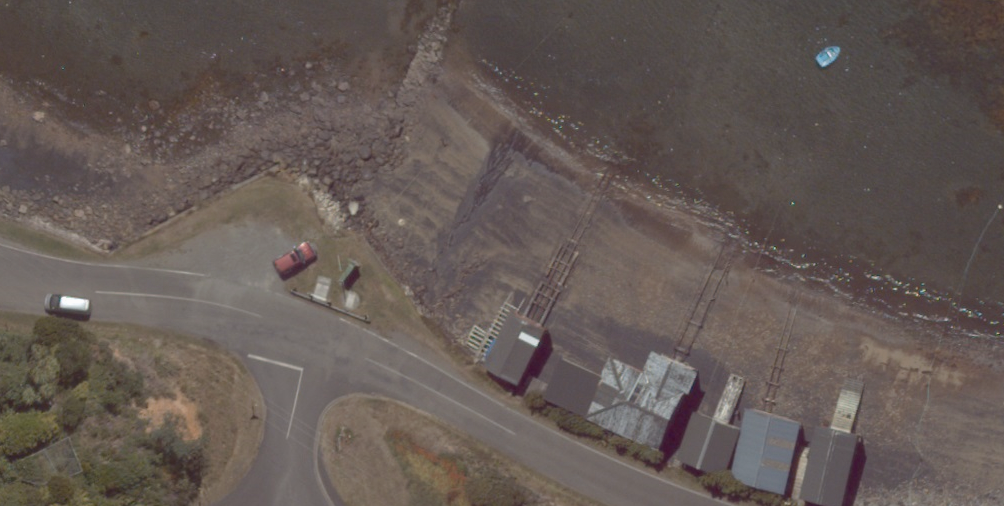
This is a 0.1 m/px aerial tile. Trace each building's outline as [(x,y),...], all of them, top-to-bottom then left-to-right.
[(544,331),(510,316),(486,372),(519,386),(544,331)] [(608,358),(571,342),(547,397),(658,446),(691,372),(653,355),(644,374),(608,358)] [(729,481),(784,494),(801,421),(746,408),(729,481)] [(696,416),(679,461),(716,475),(733,430),(696,416)] [(826,505),(841,505),(857,437),(816,427),(799,500),(826,505)]
